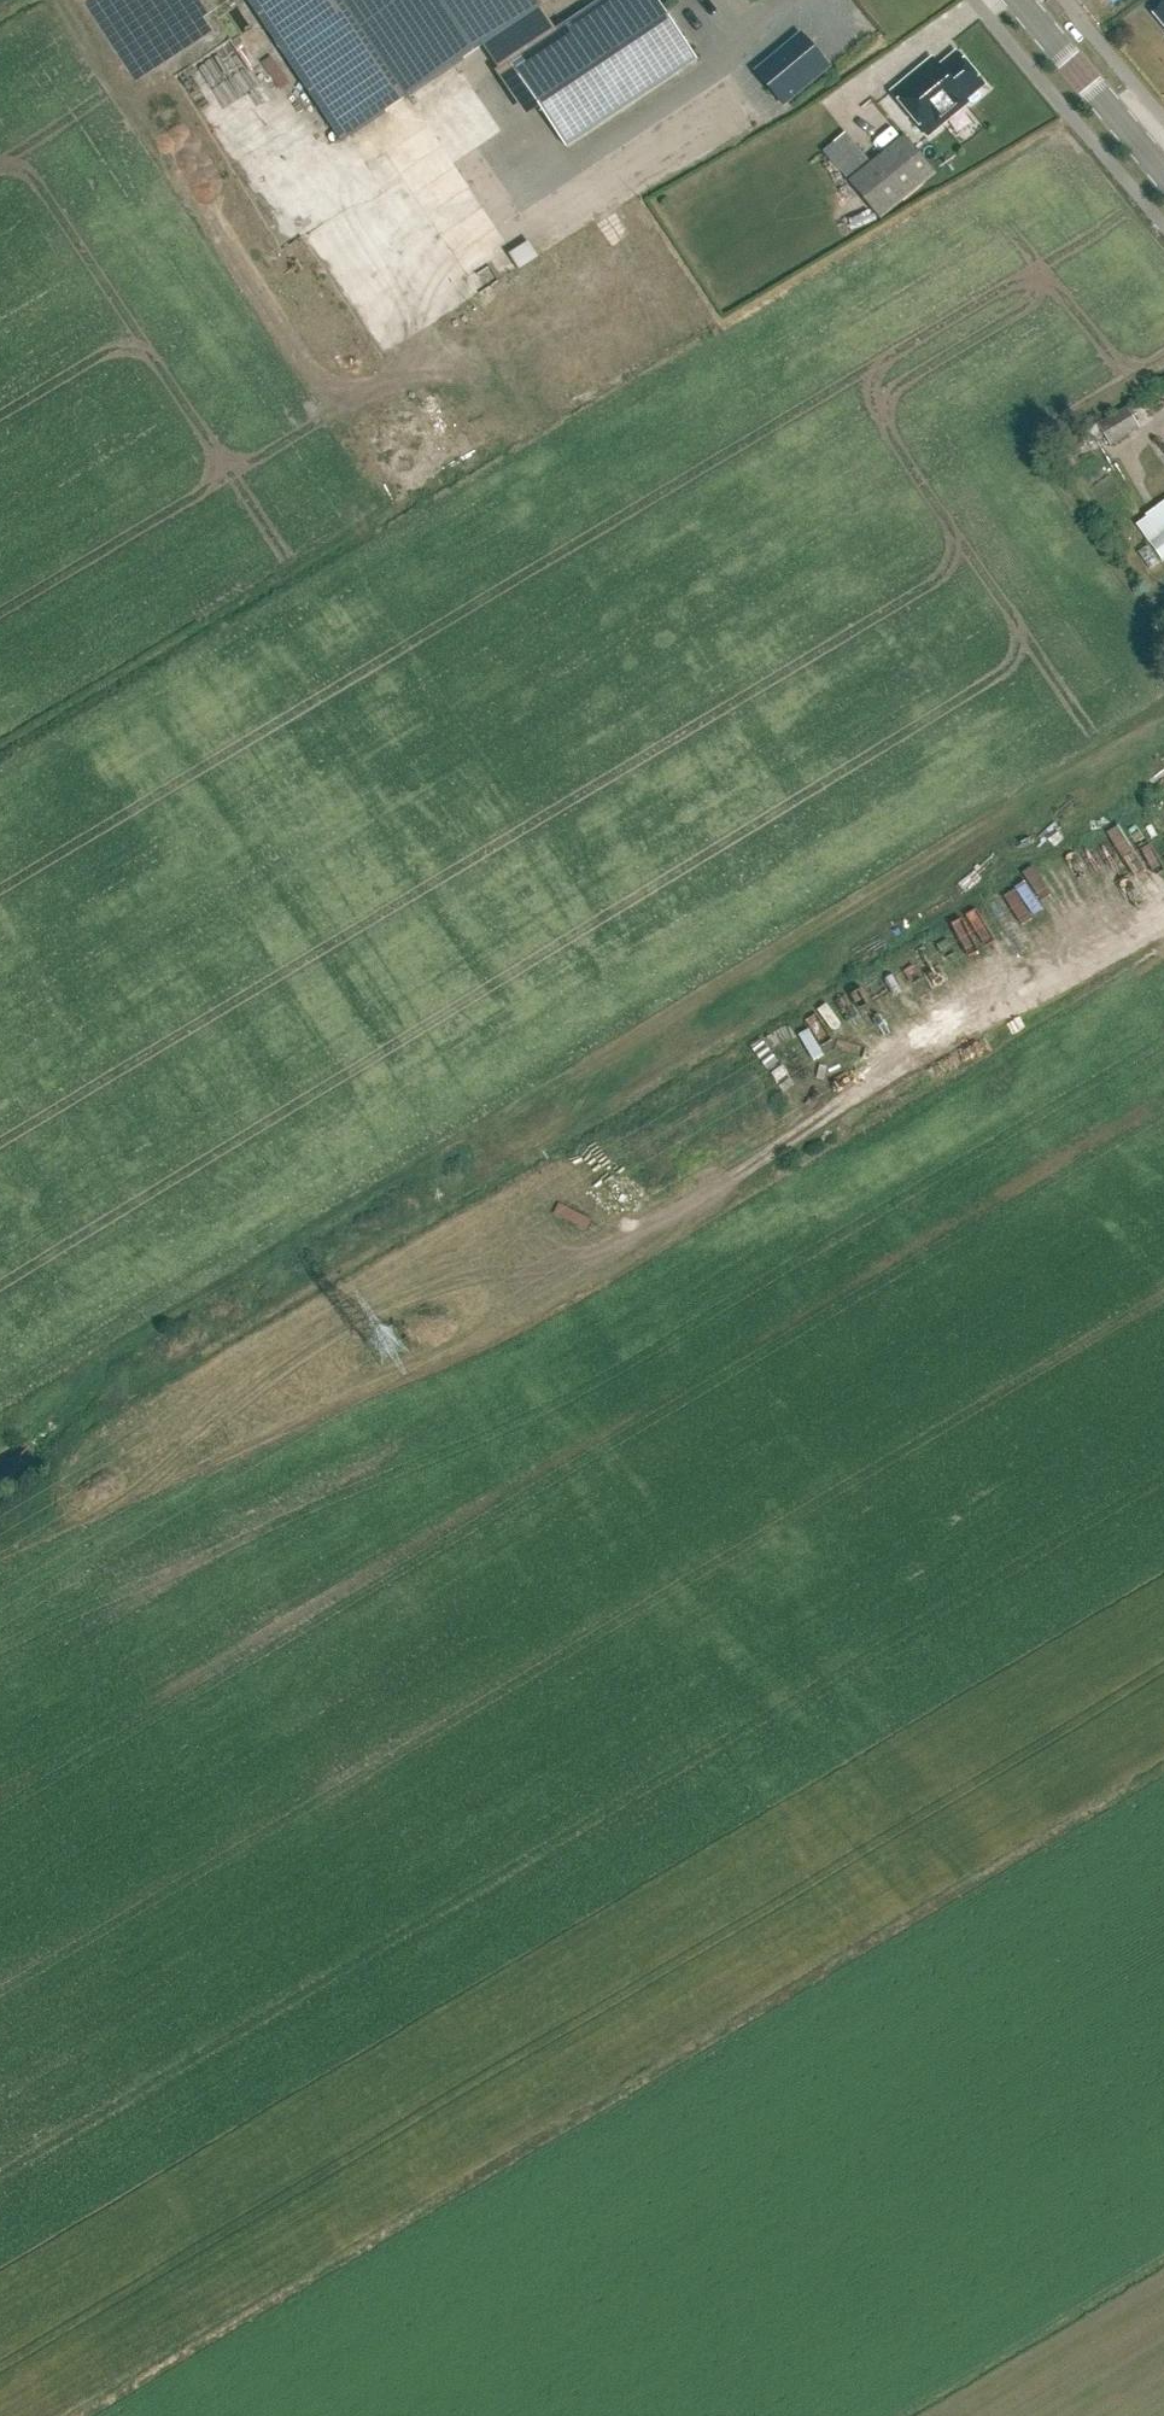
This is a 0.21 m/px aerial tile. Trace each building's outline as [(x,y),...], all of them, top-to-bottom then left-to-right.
[(342,143),(485,48),(542,9),(541,8),(552,0),(248,0),(342,143)] [(541,109),(545,117),(567,149),(699,61),(659,0),(603,0),(557,31),(558,32),(498,73),(527,118),(541,109)] [(1155,16),(1163,27),(1163,8),(1155,16)] [(757,73),(784,105),(829,68),(802,36),(757,73)] [(933,60),(893,93),(929,136),(969,103),(964,98),(982,84),(957,54),(940,68),(933,60)] [(871,165),(845,133),(824,151),(881,219),(935,174),(905,136),(871,165)] [(1126,406),(1098,423),(1112,445),(1140,429),(1126,406)] [(1163,559),(1163,502),(1146,515),(1148,517),(1137,525),(1163,560),(1163,559)] [(1151,812),(1163,828),(1163,802),(1151,812)] [(1009,889),(994,896),(1009,926),(1024,918),(1009,889)] [(829,1007),(814,1012),(825,1040),(839,1034),(829,1007)] [(804,1028),(790,1033),(802,1061),(815,1055),(804,1028)]
